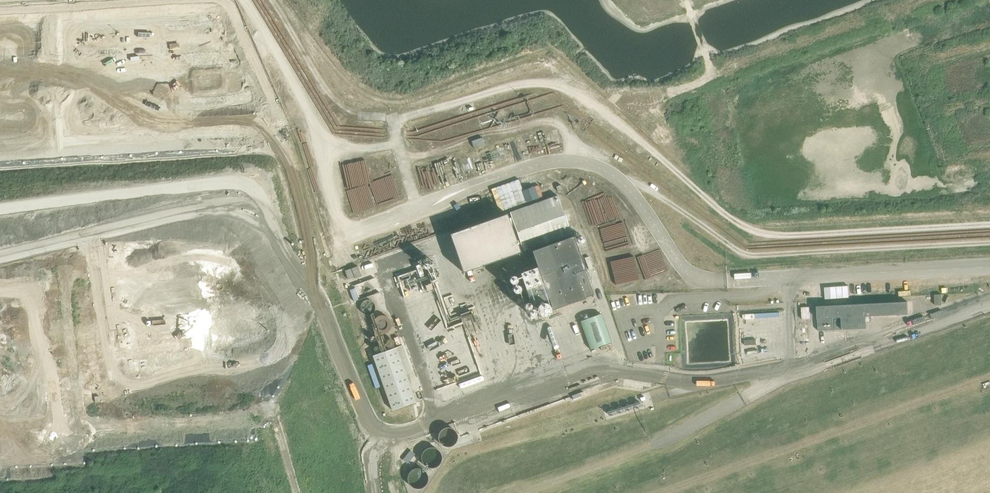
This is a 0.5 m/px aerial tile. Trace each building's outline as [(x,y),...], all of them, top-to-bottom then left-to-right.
[(571,234),(557,195),(509,212),(511,218),(514,226),(523,251),(555,239),(565,236),(571,234)] [(585,225),(606,221),(600,197),(580,202),(585,225)] [(506,213),(449,234),(462,272),(520,252),(511,227),(514,226),(511,218),(508,219),(506,213)] [(623,221),(601,226),(606,250),(629,245),(623,221)] [(584,298),(575,272),(584,269),(572,236),(566,238),(565,236),(555,239),(556,242),(531,250),(551,309),(584,298)] [(634,255),(610,261),(616,283),(639,277),(634,255)] [(419,282),(429,278),(427,273),(425,274),(422,266),(417,268),(414,261),(394,270),(399,282),(410,277),(415,287),(420,285),(419,282)] [(358,265),(344,270),(347,279),(354,276),(354,278),(362,275),(358,265)] [(361,284),(376,278),(374,274),(350,282),(354,292),(355,292),(357,297),(359,296),(357,290),(363,288),(361,284)] [(375,307),(375,304),(373,301),(371,300),(368,299),(365,300),(363,301),(361,304),(361,307),(361,309),(363,312),(365,313),(368,314),(371,313),(373,312),(375,310),(375,307)] [(913,311),(913,300),(902,301),(865,303),(866,321),(870,320),(870,314),(907,312),(913,311)] [(866,329),(866,321),(865,303),(817,305),(818,331),(866,329)] [(810,319),(809,307),(809,306),(805,307),(801,307),(802,319),(807,319),(810,319)] [(599,311),(578,318),(588,347),(609,339),(599,311)] [(391,324),(390,322),(390,320),(388,317),(385,315),(381,315),(378,316),(376,318),(374,320),(373,324),(374,327),(375,329),(378,331),(381,332),(385,332),(386,331),(388,330),(390,327),(391,324)] [(416,328),(419,336),(450,324),(447,317),(416,328)] [(420,335),(442,406),(501,388),(488,347),(469,353),(460,323),(420,335)] [(401,345),(372,355),(392,410),(415,402),(405,373),(411,371),(401,345)] [(421,488),(432,467),(435,469),(444,453),(428,444),(421,457),(413,453),(408,461),(413,464),(405,479),(421,488)]
